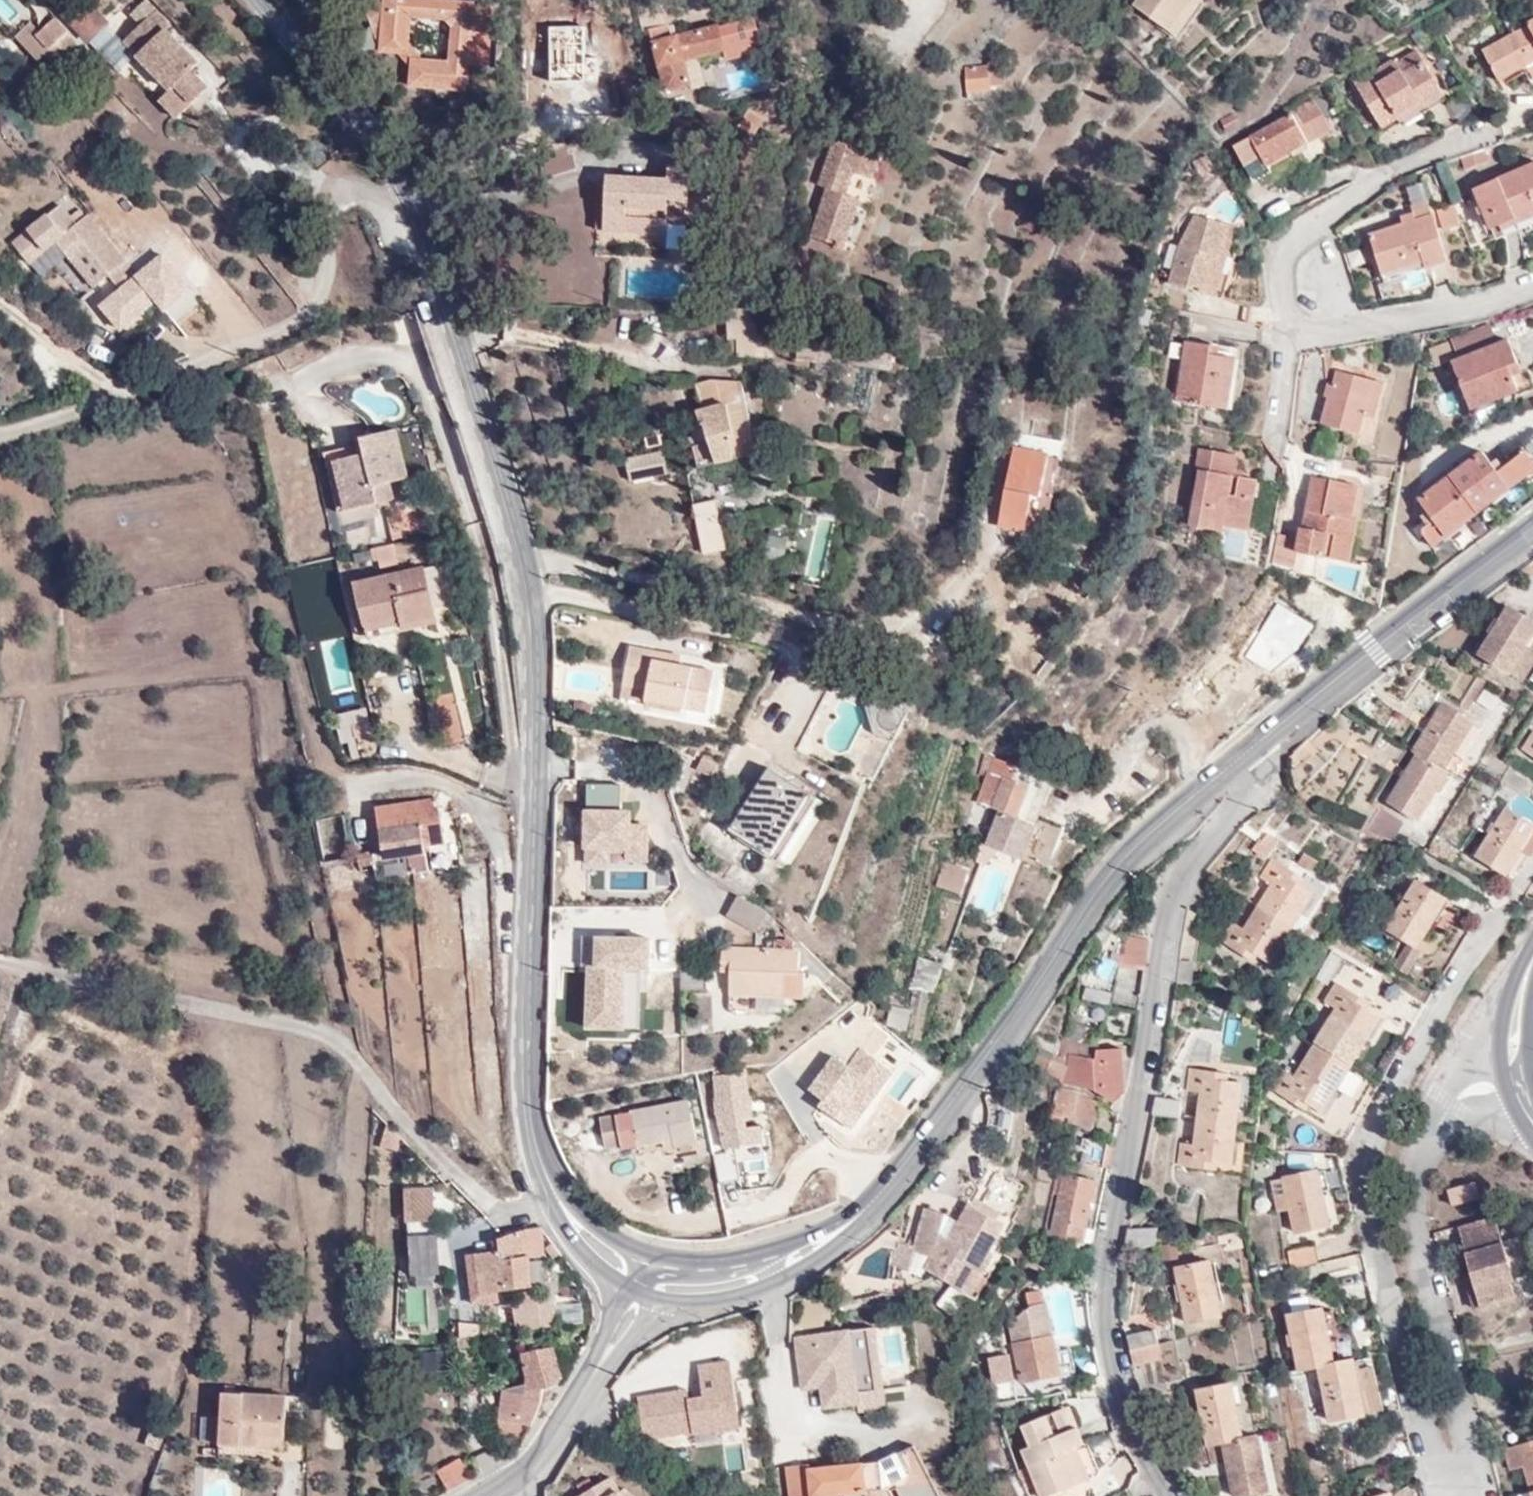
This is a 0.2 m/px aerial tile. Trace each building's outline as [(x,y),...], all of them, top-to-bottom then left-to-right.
[(5,21),(17,11),(6,0),(0,0),(0,16),(5,21)] [(92,0),(75,0),(65,9),(92,39),(111,21),(92,0)] [(181,116),(210,90),(193,71),(202,63),(146,0),(145,0),(131,13),(142,24),(118,45),(181,116)] [(411,66),(411,83),(469,84),(469,54),(470,47),(471,3),(471,1),(471,0),(398,0),(398,7),(383,6),(383,50),(398,50),(411,66)] [(1132,3),(1151,17),(1164,0),(1135,0),(1132,3)] [(1151,17),(1170,32),(1195,0),(1164,0),(1151,17)] [(471,3),(470,47),(489,47),(490,2),(471,1),(471,3)] [(41,31),(30,22),(19,33),(41,57),(45,54),(54,65),(82,41),(57,16),(41,31)] [(1519,29),(1521,34),(1477,62),(1494,87),(1516,74),(1525,91),(1532,86),(1532,20),(1519,29)] [(721,51),(714,29),(672,40),(670,30),(651,35),(665,93),(697,84),(692,59),(721,51)] [(560,60),(563,75),(583,72),(580,57),(560,60)] [(1396,83),(1414,71),(1407,61),(1388,73),(1396,83)] [(1002,81),(997,67),(967,68),(968,94),(992,94),(993,82),(1002,81)] [(1434,102),(1414,71),(1396,83),(1388,73),(1384,69),(1345,93),(1374,135),(1393,124),(1390,120),(1410,108),(1415,115),(1434,102)] [(1291,116),(1232,151),(1251,185),(1331,138),(1311,104),(1291,116)] [(1396,128),(1415,115),(1410,108),(1390,120),(1393,124),(1396,128)] [(1227,115),(1207,128),(1219,141),(1237,128),(1227,115)] [(882,153),(833,137),(816,185),(826,189),(813,235),(832,240),(837,247),(843,249),(864,185),(872,187),(882,153)] [(1495,180),(1489,162),(1464,171),(1471,188),(1495,180)] [(664,166),(663,180),(662,198),(647,198),(648,179),(604,178),(604,207),(603,233),(666,236),(666,222),(689,223),(692,167),(664,166)] [(1472,201),(1488,238),(1513,229),(1516,235),(1532,227),(1532,176),(1472,201)] [(662,198),(663,180),(648,179),(647,198),(662,198)] [(1407,187),(1412,204),(1425,201),(1421,184),(1407,187)] [(1455,206),(1439,211),(1445,230),(1460,225),(1455,206)] [(590,232),(603,233),(604,207),(592,207),(590,232)] [(1414,230),(1433,226),(1428,209),(1410,214),(1414,230)] [(74,214),(40,242),(54,260),(70,248),(76,255),(85,248),(108,276),(99,284),(105,291),(85,307),(104,330),(142,299),(74,214)] [(1215,268),(1227,232),(1198,219),(1183,249),(1173,286),(1206,297),(1209,281),(1215,268)] [(1448,268),(1433,226),(1414,230),(1374,245),(1386,280),(1427,267),(1431,275),(1448,268)] [(76,255),(72,259),(94,287),(99,284),(108,276),(85,248),(76,255)] [(751,310),(746,310),(719,311),(720,343),(732,343),(734,360),(754,360),(751,310)] [(1460,363),(1497,350),(1491,333),(1454,345),(1460,363)] [(1179,399),(1217,406),(1222,375),(1235,375),(1238,355),(1215,351),(1215,344),(1190,340),(1179,399)] [(1510,347),(1497,350),(1460,363),(1454,366),(1467,404),(1492,395),(1497,406),(1517,399),(1509,373),(1518,369),(1510,347)] [(1222,375),(1217,406),(1230,408),(1235,375),(1222,375)] [(1381,385),(1335,376),(1331,392),(1337,392),(1336,403),(1330,402),(1325,427),(1363,434),(1367,416),(1377,417),(1381,385)] [(712,384),(694,386),(699,413),(693,414),(694,420),(685,422),(689,440),(700,437),(702,445),(689,449),(694,471),(748,459),(733,385),(712,384)] [(1471,415),(1497,406),(1492,395),(1467,404),(1471,415)] [(368,484),(393,478),(406,474),(396,430),(359,437),(362,446),(321,456),(334,514),(373,505),(368,484)] [(1522,446),(1532,459),(1532,436),(1522,446)] [(1244,497),(1254,499),(1256,481),(1229,476),(1232,457),(1199,450),(1195,470),(1202,471),(1192,527),(1216,532),(1218,524),(1240,528),(1244,497)] [(667,476),(664,452),(627,458),(630,481),(667,476)] [(1419,505),(1435,527),(1421,537),(1433,554),(1532,480),(1532,468),(1521,452),(1506,463),(1511,470),(1498,479),(1483,458),(1419,505)] [(1048,462),(1015,455),(998,528),(1023,533),(1032,498),(1040,500),(1048,462)] [(398,500),(393,478),(368,484),(373,505),(398,500)] [(1350,524),(1357,526),(1364,490),(1318,483),(1313,517),(1320,519),(1317,533),(1310,532),(1309,539),(1305,537),(1302,557),(1329,561),(1343,564),(1350,524)] [(1248,529),(1254,499),(1244,497),(1240,528),(1248,529)] [(717,500),(695,503),(701,545),(723,542),(717,500)] [(803,578),(821,582),(834,516),(803,510),(797,540),(810,543),(803,578)] [(1320,519),(1313,517),(1310,532),(1317,533),(1320,519)] [(1343,564),(1360,567),(1365,527),(1357,526),(1350,524),(1343,564)] [(1274,547),(1276,537),(1262,534),(1257,563),(1272,567),(1274,547)] [(431,622),(416,562),(350,580),(360,622),(395,614),(400,631),(431,622)] [(1526,571),(1516,578),(1520,584),(1530,577),(1526,571)] [(1505,675),(1532,631),(1532,629),(1503,610),(1476,656),(1505,675)] [(705,712),(713,663),(628,645),(621,682),(642,686),(641,697),(705,712)] [(1481,686),(1471,680),(1455,710),(1465,715),(1481,686)] [(1435,709),(1407,755),(1412,759),(1436,772),(1445,759),(1463,725),(1464,725),(1435,709)] [(890,710),(881,730),(878,737),(895,745),(907,718),(890,710)] [(1475,732),(1463,725),(1445,759),(1456,765),(1475,732)] [(1524,734),(1515,752),(1532,763),(1532,738),(1524,734)] [(1037,790),(1029,788),(1031,785),(1018,779),(1023,767),(989,753),(981,772),(987,775),(980,800),(980,801),(979,802),(992,807),(985,829),(992,832),(989,843),(990,843),(990,845),(1021,858),(1022,855),(1025,856),(1036,824),(1035,824),(1035,823),(1028,820),(1037,790)] [(813,803),(788,788),(794,776),(753,755),(721,819),(736,826),(730,836),(729,837),(774,865),(813,803)] [(1436,772),(1412,759),(1384,807),(1412,825),(1443,778),(1436,772)] [(1477,776),(1521,803),(1532,787),(1487,760),(1477,776)] [(408,875),(426,873),(422,847),(442,845),(435,796),(371,804),(380,859),(405,856),(408,875)] [(1365,810),(1355,829),(1381,840),(1390,824),(1365,810)] [(1471,863),(1498,877),(1528,830),(1499,814),(1471,863)] [(584,815),(584,865),(647,865),(647,815),(584,815)] [(1026,857),(1047,866),(1065,827),(1043,817),(1026,857)] [(319,821),(322,857),(343,856),(341,820),(319,821)] [(1240,855),(1257,865),(1260,859),(1270,844),(1258,837),(1253,844),(1248,842),(1240,855)] [(374,864),(372,855),(358,859),(360,867),(374,864)] [(380,859),(383,877),(408,875),(405,856),(380,859)] [(1267,892),(1252,915),(1285,935),(1306,898),(1285,885),(1289,876),(1260,859),(1257,865),(1249,880),(1267,892)] [(971,874),(939,865),(933,891),(965,900),(971,874)] [(1383,933),(1412,951),(1439,904),(1408,887),(1383,933)] [(766,913),(734,896),(723,917),(753,933),(766,913)] [(1285,935),(1252,915),(1241,934),(1225,925),(1213,946),(1238,962),(1243,955),(1265,968),(1285,935)] [(584,937),(584,1032),(647,1033),(647,937),(584,937)] [(1137,972),(1140,945),(1118,942),(1115,970),(1137,972)] [(802,947),(717,945),(717,975),(735,975),(734,999),(809,1000),(810,974),(801,974),(802,947)] [(1328,958),(1318,978),(1331,984),(1341,965),(1328,958)] [(942,968),(912,961),(906,988),(915,990),(910,1018),(914,1019),(911,1039),(919,1041),(923,1019),(927,1020),(932,994),(936,995),(942,968)] [(1193,965),(1174,964),(1170,992),(1193,990),(1193,965)] [(1375,997),(1407,1015),(1418,997),(1386,979),(1375,997)] [(1109,989),(1083,980),(1080,991),(1106,999),(1109,989)] [(1309,1047),(1347,1069),(1375,1022),(1354,1010),(1358,1003),(1326,985),(1316,1004),(1331,1011),(1309,1047)] [(876,1014),(898,1017),(905,994),(880,988),(876,1014)] [(1090,1051),(1071,1048),(1071,1043),(1087,1032),(1076,1028),(1077,1020),(1059,1017),(1056,1051),(1053,1060),(1055,1061),(1057,1062),(1061,1064),(1060,1073),(1040,1066),(1034,1080),(1090,1096),(1105,1106),(1117,1098),(1118,1083),(1115,1056),(1091,1056),(1090,1051)] [(1319,1116),(1347,1069),(1309,1047),(1291,1079),(1275,1070),(1263,1089),(1294,1106),(1298,1103),(1319,1116)] [(874,1084),(860,1070),(838,1091),(852,1107),(874,1084)] [(731,1071),(714,1074),(716,1103),(710,1104),(712,1121),(750,1118),(750,1100),(744,1101),(742,1076),(732,1078),(731,1071)] [(1185,1127),(1227,1131),(1231,1087),(1206,1086),(1206,1075),(1178,1073),(1178,1082),(1175,1082),(1175,1093),(1188,1094),(1185,1127)] [(1175,1106),(1150,1101),(1145,1125),(1173,1126),(1175,1106)] [(1038,1132),(1080,1140),(1083,1119),(1063,1116),(1065,1105),(1043,1102),(1038,1132)] [(697,1148),(696,1143),(690,1107),(644,1114),(652,1155),(697,1148)] [(652,1155),(644,1114),(627,1117),(637,1157),(652,1155)] [(623,1154),(617,1120),(599,1124),(605,1157),(623,1154)] [(1341,1150),(1350,1134),(1327,1121),(1317,1137),(1341,1150)] [(1223,1165),(1227,1131),(1185,1127),(1183,1147),(1171,1146),(1169,1171),(1199,1172),(1199,1164),(1223,1165)] [(1069,1166),(1095,1173),(1101,1151),(1073,1144),(1069,1166)] [(719,1181),(739,1176),(733,1151),(713,1156),(719,1181)] [(1313,1174),(1276,1181),(1284,1212),(1287,1237),(1323,1228),(1313,1174)] [(1042,1242),(1074,1248),(1087,1184),(1056,1177),(1042,1242)] [(1284,1212),(1276,1181),(1256,1185),(1262,1216),(1284,1212)] [(1442,1209),(1469,1203),(1466,1189),(1438,1196),(1442,1209)] [(444,1233),(442,1202),(422,1202),(423,1235),(444,1233)] [(883,1239),(878,1249),(893,1269),(895,1270),(899,1256),(912,1260),(909,1270),(931,1279),(944,1250),(972,1264),(989,1224),(950,1206),(942,1224),(929,1220),(932,1211),(912,1205),(896,1243),(883,1239)] [(1490,1219),(1452,1230),(1468,1290),(1462,1292),(1466,1311),(1507,1301),(1503,1284),(1508,1282),(1490,1219)] [(1122,1229),(1116,1256),(1154,1246),(1151,1225),(1122,1229)] [(522,1231),(527,1253),(542,1251),(538,1227),(522,1231)] [(522,1231),(499,1235),(500,1246),(459,1253),(469,1307),(496,1302),(495,1292),(530,1287),(527,1253),(522,1231)] [(406,1237),(408,1330),(437,1330),(436,1236),(406,1237)] [(1280,1254),(1285,1274),(1318,1267),(1315,1246),(1280,1254)] [(893,1269),(878,1249),(873,1262),(894,1270),(895,1270),(893,1269)] [(959,1293),(972,1264),(944,1250),(931,1279),(959,1293)] [(1166,1271),(1178,1326),(1212,1320),(1203,1264),(1166,1271)] [(943,1295),(936,1308),(954,1316),(960,1303),(943,1295)] [(1009,1376),(1011,1387),(1053,1379),(1051,1367),(1054,1367),(1055,1352),(1061,1351),(1056,1320),(1042,1323),(1039,1308),(1020,1313),(1001,1329),(1005,1354),(1009,1376)] [(1278,1318),(1290,1375),(1312,1371),(1325,1368),(1314,1313),(1278,1318)] [(479,1336),(477,1321),(458,1324),(460,1339),(479,1336)] [(908,1375),(904,1327),(795,1336),(799,1392),(820,1390),(822,1412),(885,1407),(883,1377),(908,1375)] [(1117,1358),(1147,1350),(1142,1332),(1114,1339),(1117,1358)] [(555,1382),(560,1376),(556,1348),(518,1353),(523,1405),(513,1420),(530,1427),(545,1402),(541,1399),(555,1382)] [(1117,1358),(1120,1377),(1152,1369),(1147,1350),(1117,1358)] [(1009,1376),(1005,1354),(989,1357),(993,1379),(1009,1376)] [(1357,1415),(1347,1364),(1325,1368),(1312,1371),(1323,1422),(1357,1415)] [(570,1376),(565,1371),(560,1376),(555,1382),(561,1388),(570,1376)] [(688,1401),(639,1408),(646,1451),(697,1443),(699,1457),(724,1453),(722,1442),(740,1440),(729,1373),(699,1378),(703,1406),(689,1408),(688,1401)] [(1183,1397),(1193,1452),(1211,1448),(1231,1443),(1219,1390),(1183,1397)] [(219,1458),(239,1458),(239,1447),(259,1449),(259,1439),(285,1439),(288,1396),(221,1392),(219,1458)] [(1060,1411),(1043,1418),(1048,1430),(1065,1423),(1060,1411)] [(1029,1495),(1039,1495),(1068,1483),(1057,1458),(1077,1449),(1069,1430),(1042,1442),(1033,1422),(1012,1431),(1020,1451),(1011,1454),(1029,1495)] [(239,1447),(239,1458),(260,1459),(286,1459),(285,1439),(259,1439),(259,1449),(239,1447)] [(1211,1448),(1221,1495),(1250,1495),(1262,1494),(1250,1439),(1231,1443),(1211,1448)] [(1532,1493),(1532,1442),(1502,1451),(1508,1472),(1518,1469),(1525,1495),(1532,1493)] [(448,1492),(471,1476),(458,1457),(435,1474),(448,1492)] [(885,1473),(804,1480),(804,1477),(786,1479),(788,1495),(934,1495),(914,1458),(885,1473)]
